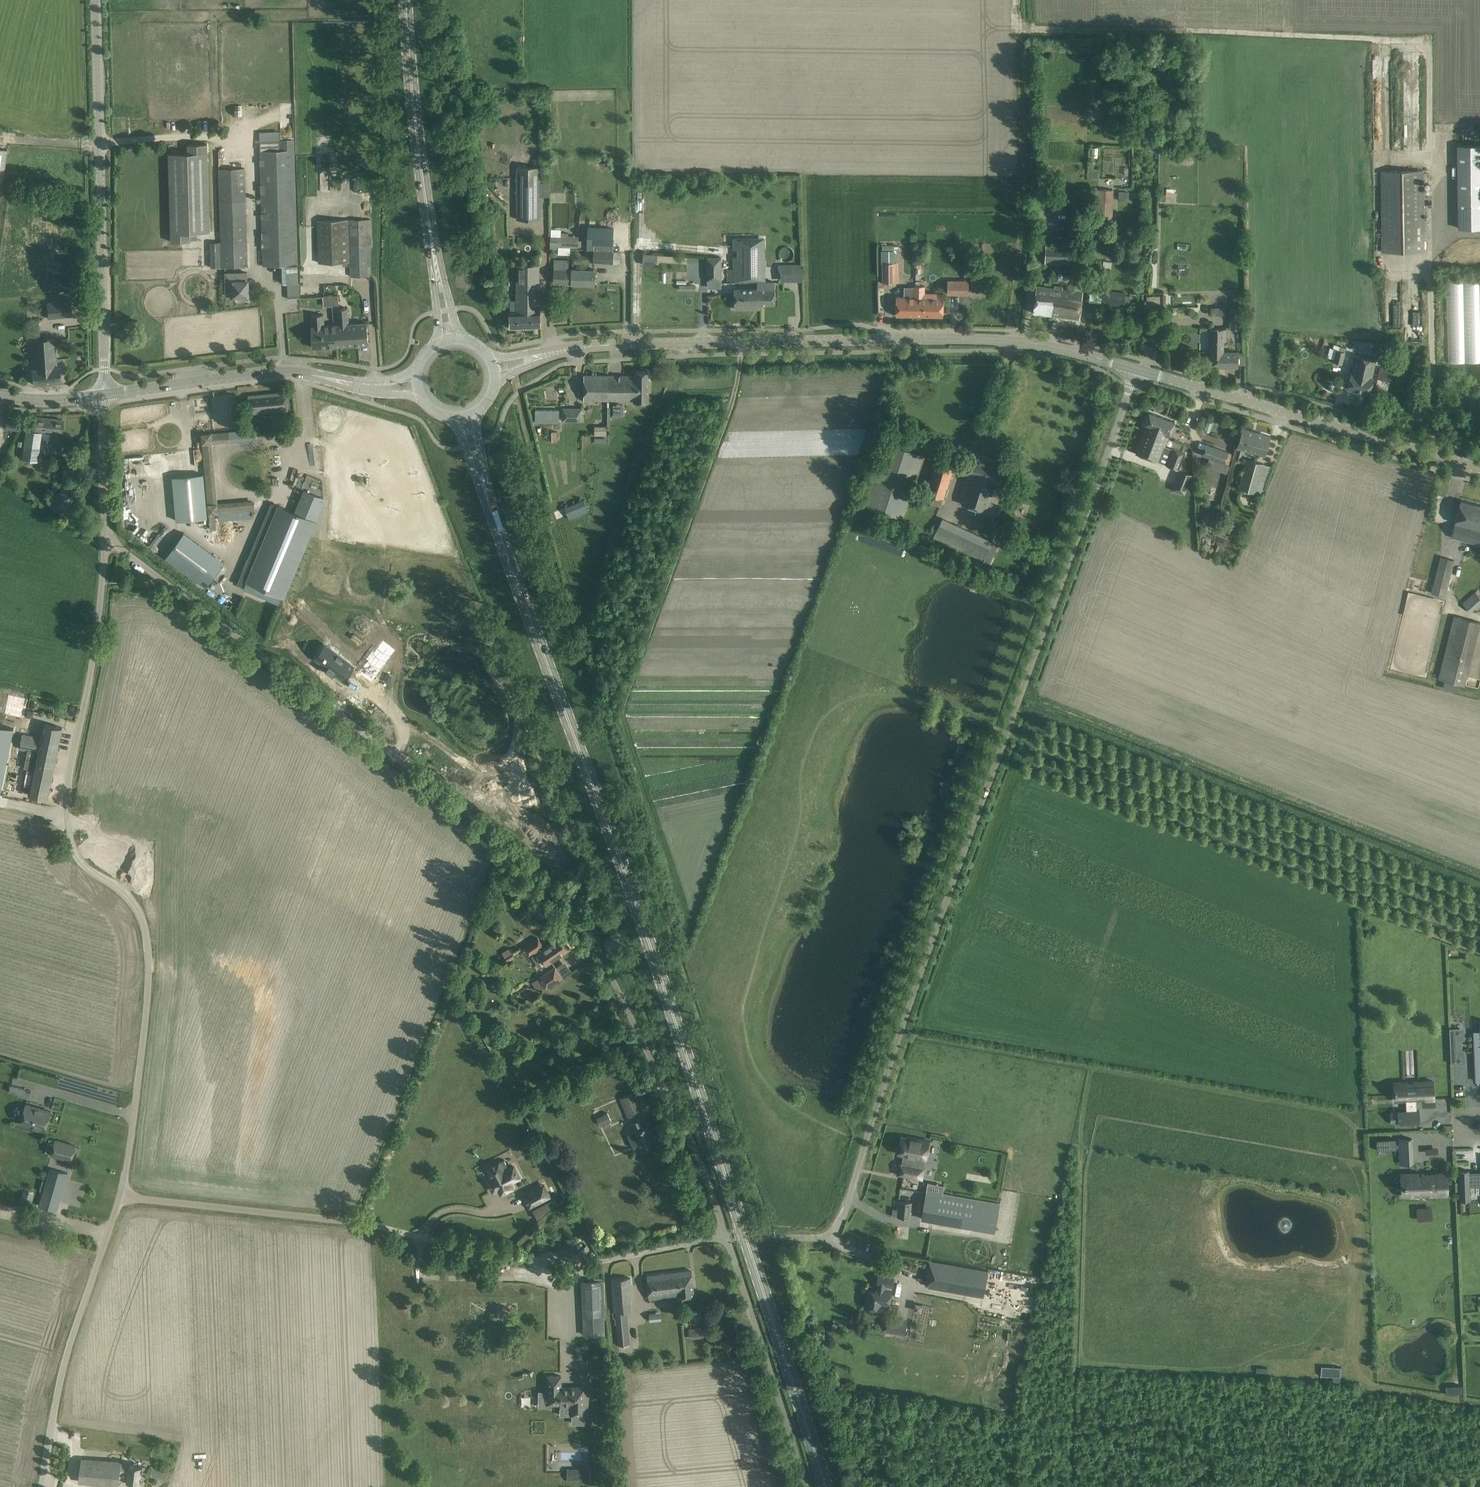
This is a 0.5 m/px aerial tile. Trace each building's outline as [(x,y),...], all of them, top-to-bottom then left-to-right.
[(256,212),(262,212),(263,266),(282,265),(283,283),(298,283),(297,265),(294,140),(260,141),(261,202),(256,202),(256,212)] [(168,154),(171,242),(191,241),(191,232),(210,232),(207,145),(188,144),(187,153),(168,154)] [(1457,145),(1458,229),(1479,228),(1479,145),(1457,145)] [(517,219),(541,219),(541,167),(517,167),(517,219)] [(220,202),(221,250),(210,251),(211,267),(242,266),(247,266),(245,201),(244,169),(219,169),(220,202)] [(1424,251),(1424,241),(1423,171),(1381,171),(1382,251),(1424,251)] [(1098,189),(1098,219),(1112,220),(1113,189),(1098,189)] [(1129,199),(1129,191),(1119,191),(1118,198),(1129,199)] [(1166,191),(1166,200),(1176,201),(1176,192),(1166,191)] [(351,276),(360,276),(370,276),(369,246),(367,246),(366,219),(318,220),(319,263),(350,262),(351,276)] [(613,230),(588,229),(587,246),(613,247),(613,230)] [(550,236),(550,249),(558,250),(558,247),(570,247),(571,237),(558,236),(550,236)] [(754,239),(733,239),(734,250),(738,250),(738,257),(734,257),(734,268),(734,281),(758,281),(758,262),(761,262),(761,248),(754,249),(754,239)] [(1085,244),(1046,242),(1045,264),(1084,265),(1085,244)] [(613,262),(614,251),(594,250),(593,260),(613,262)] [(878,281),(878,287),(884,287),(884,282),(896,282),(895,250),(882,250),(883,281),(878,281)] [(655,265),(655,253),(642,253),(641,264),(655,265)] [(721,257),(707,258),(707,280),(721,280),(721,257)] [(595,284),(595,274),(595,270),(568,269),(569,260),(555,260),(554,273),(554,283),(595,284)] [(541,326),(540,316),(540,311),(538,311),(540,266),(528,265),(518,265),(517,312),(510,312),(510,328),(541,326)] [(787,267),(778,267),(779,277),(782,277),(782,280),(788,280),(787,267)] [(226,273),(225,273),(226,296),(232,295),(233,295),(233,296),(234,296),(247,295),(248,295),(248,281),(248,280),(247,273),(226,273)] [(968,280),(948,280),(947,294),(968,295),(968,280)] [(1449,362),(1479,362),(1479,280),(1447,281),(1449,362)] [(775,281),(760,281),(760,289),(760,304),(761,304),(775,304),(775,294),(775,288),(775,281)] [(1079,319),(1081,309),(1083,285),(1076,284),(1075,291),(1062,289),(1063,287),(1055,286),(1054,288),(1037,286),(1033,313),(1079,319)] [(896,315),(914,315),(915,286),(915,287),(904,287),(903,297),(896,297),(896,305),(896,315)] [(943,316),(943,306),(943,298),(925,297),(925,286),(915,286),(914,315),(943,316)] [(760,304),(760,289),(734,289),(734,299),(734,309),(761,308),(761,304),(760,304)] [(1090,293),(1089,301),(1126,305),(1130,305),(1131,295),(1127,294),(1127,293),(1105,290),(1104,294),(1090,293)] [(69,301),(47,303),(48,318),(71,316),(69,301)] [(1231,307),(1231,308),(1231,329),(1244,329),(1244,307),(1231,307)] [(337,337),(337,346),(368,344),(367,323),(351,324),(350,308),(338,308),(339,325),(340,337),(337,337)] [(312,326),(312,338),(313,348),(337,346),(337,337),(340,337),(339,325),(324,325),(324,314),(311,315),(312,326)] [(1238,367),(1238,357),(1238,352),(1223,352),(1223,341),(1226,341),(1226,328),(1211,328),(1210,357),(1210,367),(1238,367)] [(31,369),(32,374),(33,384),(61,381),(59,366),(57,366),(53,338),(40,340),(39,332),(31,333),(32,339),(31,339),(32,369),(31,369)] [(1345,352),(1345,351),(1346,348),(1340,346),(1339,350),(1337,349),(1334,362),(1342,364),(1345,352)] [(1375,360),(1366,357),(1356,355),(1352,372),(1351,372),(1347,388),(1369,393),(1373,377),(1372,377),(1375,360)] [(1390,381),(1393,370),(1380,367),(1377,378),(1390,381)] [(584,399),(594,399),(634,400),(634,402),(649,402),(649,381),(649,371),(636,371),(636,376),(584,375),(584,399)] [(248,396),(249,406),(249,413),(288,410),(287,401),(286,391),(277,392),(277,393),(248,396)] [(613,405),(613,417),(623,417),(623,405),(613,405)] [(562,421),(581,421),(582,409),(563,408),(562,421)] [(534,410),(534,422),(558,423),(558,411),(534,410)] [(1136,454),(1145,457),(1158,462),(1169,436),(1171,431),(1175,421),(1149,412),(1144,424),(1147,424),(1136,454)] [(52,432),(51,440),(60,441),(63,420),(36,417),(35,430),(52,432)] [(18,429),(19,422),(6,420),(5,428),(18,429)] [(594,426),(594,434),(606,434),(606,425),(594,426)] [(1264,455),(1267,446),(1270,436),(1242,428),(1240,438),(1237,447),(1264,455)] [(255,430),(202,434),(208,514),(209,514),(210,530),(216,529),(215,513),(255,510),(254,504),(214,507),(208,440),(255,436),(255,430)] [(37,461),(41,433),(26,431),(24,442),(24,447),(22,459),(37,461)] [(903,519),(923,456),(885,443),(865,506),(903,519)] [(1229,451),(1213,446),(1209,458),(1224,464),(1229,451)] [(1172,448),(1166,465),(1179,470),(1185,454),(1172,448)] [(179,452),(118,459),(121,479),(168,474),(167,462),(180,460),(179,452)] [(997,483),(999,475),(1002,465),(974,456),(969,474),(970,474),(961,503),(986,511),(995,482),(997,483)] [(1263,464),(1247,459),(1239,488),(1255,492),(1263,464)] [(936,460),(923,501),(940,506),(954,465),(936,460)] [(203,474),(173,477),(177,521),(207,518),(203,474)] [(1177,480),(1175,485),(1186,489),(1188,484),(1177,480)] [(61,490),(54,501),(60,505),(57,510),(63,515),(74,499),(61,490)] [(238,584),(282,602),(316,521),(315,521),(324,500),(303,491),(294,512),(272,502),(238,584)] [(1458,510),(1455,523),(1451,537),(1479,544),(1479,505),(1461,500),(1458,510)] [(588,511),(584,501),(565,508),(569,518),(588,511)] [(993,541),(943,517),(933,538),(984,561),(993,541)] [(224,563),(184,533),(165,557),(206,587),(224,563)] [(1441,557),(1434,585),(1436,586),(1434,594),(1445,597),(1454,560),(1441,557)] [(1463,603),(1471,612),(1479,604),(1479,597),(1475,592),(1463,603)] [(1454,615),(1438,679),(1448,682),(1464,686),(1465,685),(1470,664),(1455,660),(1466,618),(1454,615)] [(371,682),(394,652),(381,642),(374,651),(367,659),(368,660),(359,672),(371,682)] [(346,676),(353,666),(330,648),(320,661),(327,667),(325,669),(333,675),(335,673),(339,676),(342,673),(346,676)] [(20,724),(24,707),(0,701),(0,719),(20,724)] [(23,734),(19,749),(28,751),(37,752),(34,770),(28,795),(48,799),(62,727),(43,723),(40,738),(23,734)] [(13,732),(3,730),(0,729),(0,794),(13,732)] [(221,863),(223,851),(217,850),(214,862),(221,863)] [(546,965),(571,948),(562,935),(545,947),(539,937),(523,947),(529,955),(536,950),(539,954),(546,965)] [(508,948),(502,952),(508,961),(515,957),(508,948)] [(539,977),(532,982),(538,991),(545,986),(547,988),(563,978),(562,976),(556,967),(555,966),(539,976),(539,977)] [(1450,1029),(1449,1029),(1451,1063),(1464,1063),(1465,1063),(1464,1050),(1461,1050),(1460,1028),(1459,1028),(1459,1029),(1450,1029)] [(1408,1117),(1399,1117),(1400,1125),(1421,1124),(1420,1110),(1418,1110),(1418,1099),(1426,1099),(1426,1100),(1435,1100),(1434,1081),(1416,1082),(1416,1083),(1409,1083),(1408,1082),(1396,1083),(1396,1093),(1404,1093),(1404,1100),(1407,1100),(1408,1117)] [(628,1117),(643,1111),(636,1093),(621,1099),(628,1117)] [(51,1111),(26,1104),(20,1124),(45,1131),(51,1111)] [(602,1114),(599,1107),(593,1111),(595,1117),(602,1114)] [(645,1126),(641,1118),(631,1122),(635,1131),(627,1134),(633,1148),(641,1144),(642,1145),(655,1139),(648,1125),(645,1126)] [(899,1148),(898,1153),(899,1153),(903,1154),(902,1162),(901,1164),(900,1164),(898,1174),(921,1178),(923,1168),(917,1167),(919,1157),(925,1158),(926,1154),(927,1154),(929,1141),(907,1137),(907,1138),(901,1137),(899,1148)] [(1411,1138),(1400,1139),(1401,1150),(1412,1149),(1411,1138)] [(75,1146),(55,1140),(51,1155),(71,1160),(75,1146)] [(495,1175),(487,1180),(493,1191),(499,1188),(501,1193),(513,1188),(510,1182),(519,1177),(514,1166),(508,1169),(504,1159),(499,1162),(491,1166),(495,1175)] [(50,1168),(39,1206),(57,1211),(68,1173),(50,1168)] [(1471,1174),(1471,1176),(1469,1176),(1469,1171),(1459,1172),(1460,1181),(1456,1181),(1456,1190),(1460,1190),(1460,1199),(1470,1199),(1469,1185),(1479,1184),(1479,1174),(1471,1174)] [(1419,1174),(1405,1175),(1405,1176),(1405,1183),(1404,1183),(1405,1187),(1406,1187),(1406,1196),(1418,1195),(1418,1192),(1428,1191),(1428,1195),(1436,1194),(1447,1193),(1447,1189),(1446,1173),(1437,1173),(1437,1176),(1428,1176),(1428,1174),(1419,1174)] [(524,1195),(530,1207),(550,1196),(544,1185),(524,1195)] [(927,1191),(921,1219),(975,1229),(980,1200),(927,1191)] [(551,1198),(532,1208),(537,1219),(554,1204),(551,1198)] [(893,1216),(910,1217),(911,1202),(899,1201),(899,1209),(893,1209),(893,1216)] [(988,1270),(929,1260),(926,1275),(930,1276),(928,1287),(983,1296),(988,1270)] [(691,1270),(647,1275),(649,1298),(679,1295),(679,1297),(694,1296),(691,1270)] [(867,1289),(864,1306),(888,1310),(894,1277),(879,1274),(876,1291),(867,1289)] [(611,1279),(612,1289),(614,1311),(615,1311),(618,1345),(630,1344),(627,1310),(633,1309),(630,1278),(611,1279)] [(603,1281),(582,1281),(583,1291),(584,1335),(604,1334),(603,1281)] [(649,1321),(661,1319),(660,1312),(648,1314),(649,1321)] [(907,1320),(889,1317),(886,1332),(905,1335),(907,1320)] [(703,1328),(689,1330),(689,1336),(696,1335),(697,1337),(704,1336),(703,1328)] [(1321,1365),(1320,1375),(1341,1376),(1342,1366),(1321,1365)] [(548,1391),(548,1404),(560,1404),(560,1415),(585,1415),(585,1408),(588,1408),(588,1395),(585,1395),(585,1387),(561,1387),(561,1376),(548,1376),(548,1391)] [(1454,1384),(1446,1384),(1446,1394),(1455,1393),(1454,1384)] [(141,1483),(142,1466),(121,1464),(121,1462),(82,1459),(79,1482),(118,1486),(120,1472),(128,1473),(127,1481),(141,1483)] [(150,1475),(168,1480),(170,1471),(152,1467),(150,1475)] [(567,1468),(567,1480),(589,1480),(589,1468),(567,1468)]
